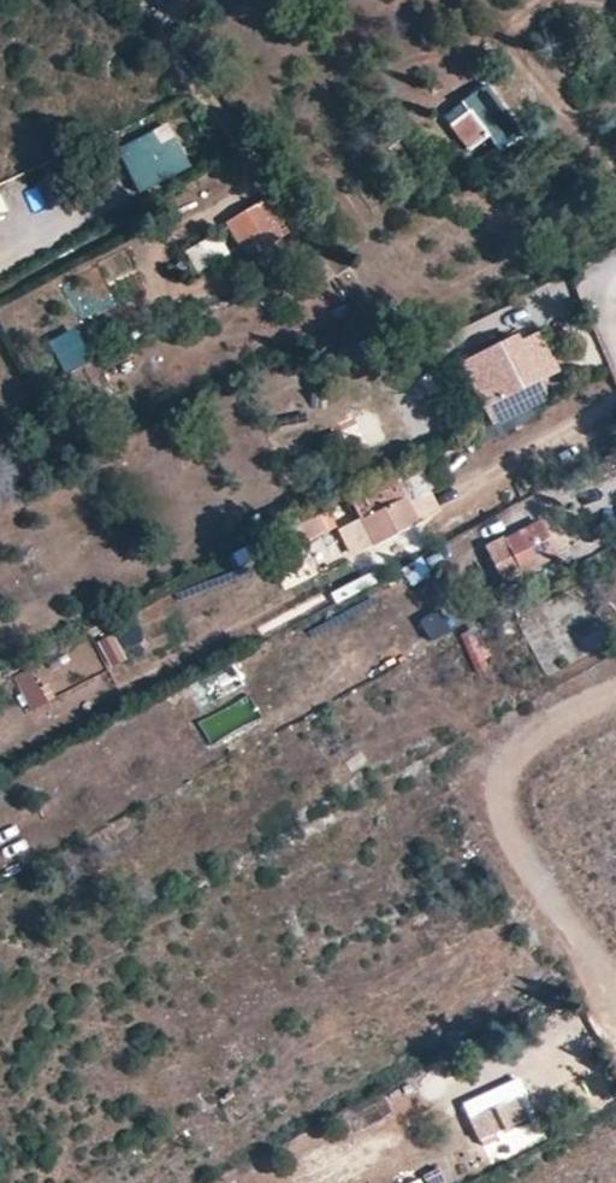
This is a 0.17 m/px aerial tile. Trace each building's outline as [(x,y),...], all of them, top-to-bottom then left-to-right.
[(501,108),(485,86),(460,104),(467,112),(449,127),(468,153),(488,139),(492,145),(515,128),(501,108)] [(114,153),(136,195),(186,169),(164,127),(114,153)] [(248,259),(295,227),(286,217),(280,221),(264,199),(225,226),(248,259)] [(194,275),(226,256),(214,236),(182,254),(194,275)] [(275,320),(250,326),(254,346),(280,340),(275,320)] [(74,327),(48,343),(68,374),(94,357),(74,327)] [(534,347),(529,338),(519,343),(524,352),(534,347)] [(546,396),(535,373),(553,365),(543,343),(534,347),(524,352),(519,343),(517,340),(499,350),(469,365),(480,387),(476,389),(495,423),(546,396)] [(396,499),(390,488),(354,507),(360,519),(373,546),(395,534),(418,523),(407,501),(405,495),(396,499)] [(407,501),(418,523),(439,512),(429,490),(407,501)] [(327,532),(319,517),(289,533),(295,547),(327,532)] [(354,555),(373,546),(360,519),(341,528),(354,555)] [(547,538),(539,521),(501,541),(518,574),(556,555),(547,538)] [(472,673),(486,666),(479,651),(487,649),(482,637),(479,629),(458,636),(472,673)] [(465,1107),(472,1121),(522,1098),(515,1084),(465,1107)] [(479,1138),(529,1115),(525,1105),(522,1098),(472,1121),(479,1138)]
